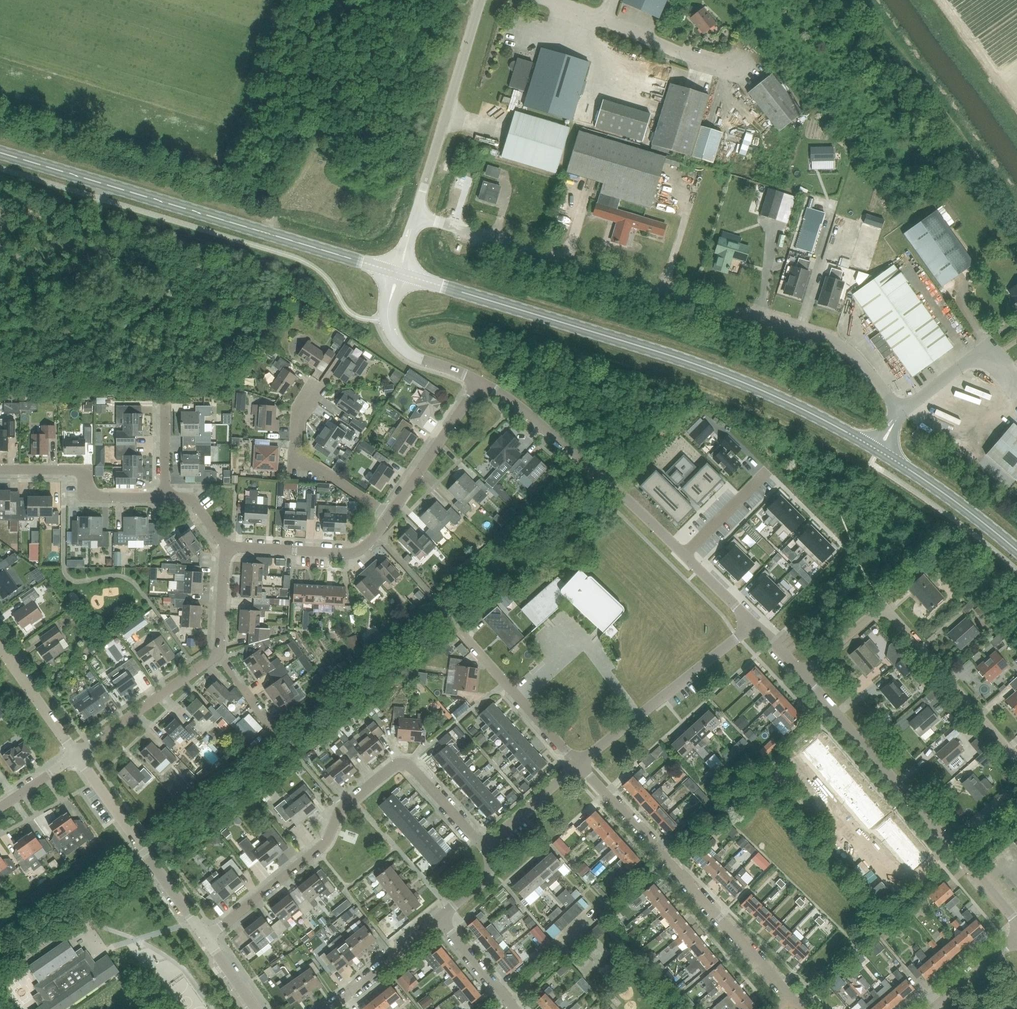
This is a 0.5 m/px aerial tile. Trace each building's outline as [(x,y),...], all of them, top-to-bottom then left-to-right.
[(666,0),(623,0),(622,2),(658,18),(666,0)] [(703,34),(716,24),(703,8),(690,18),(703,34)] [(571,121),(589,63),(541,49),(523,106),(571,121)] [(517,58),(508,87),(524,92),(532,63),(517,58)] [(772,75),(748,93),(780,132),(803,113),(772,75)] [(709,95),(670,84),(651,145),(690,157),(699,126),(709,95)] [(603,100),(594,127),(643,142),(651,115),(603,100)] [(515,112),(501,157),(556,174),(570,128),(515,112)] [(690,157),(712,163),(722,133),(699,126),(690,157)] [(742,127),(736,150),(744,152),(750,129),(742,127)] [(650,209),(664,163),(666,158),(579,131),(566,172),(604,184),(594,215),(618,222),(612,241),(625,245),(631,226),(662,236),(665,225),(617,210),(620,199),(650,209)] [(811,162),(833,161),(832,147),(810,148),(811,162)] [(500,170),(499,170),(488,167),(486,174),(498,178),(500,170)] [(460,180),(463,171),(455,169),(452,178),(460,180)] [(500,187),(495,186),(484,182),(478,199),(495,204),(500,187)] [(783,193),(768,188),(759,215),(775,220),(780,206),(791,209),(795,197),(783,193)] [(940,288),(974,264),(936,211),(902,234),(940,288)] [(861,225),(848,265),(868,271),(880,231),(861,225)] [(744,262),(749,248),(719,239),(715,253),(718,254),(714,269),(727,273),(732,258),(744,262)] [(793,267),(784,294),(800,299),(808,272),(807,271),(810,262),(798,258),(795,268),(793,267)] [(990,265),(995,271),(1000,265),(995,260),(990,265)] [(893,266),(853,295),(911,376),(952,347),(893,266)] [(827,278),(819,304),(834,309),(842,282),(839,281),(842,272),(831,268),(828,278),(827,278)] [(894,353),(880,333),(870,340),(884,359),(894,353)] [(307,342),(298,356),(316,368),(322,360),(327,364),(334,354),(328,350),(325,355),(307,342)] [(358,360),(350,355),(353,351),(345,346),(337,357),(343,361),(333,375),(345,383),(353,372),(359,376),(367,364),(359,358),(358,360)] [(289,388),(296,378),(286,371),(290,365),(280,358),(274,367),(281,372),(271,387),(282,395),(288,387),(289,388)] [(965,379),(963,385),(988,396),(991,391),(965,379)] [(958,400),(960,395),(950,391),(948,396),(958,400)] [(433,415),(441,403),(425,392),(416,404),(420,406),(411,420),(421,427),(428,417),(427,416),(429,413),(433,415)] [(368,405),(362,400),(360,401),(358,404),(344,394),(336,406),(345,412),(340,419),(349,426),(354,418),(359,411),(362,413),(364,413),(368,407),(368,405)] [(277,431),(278,421),(273,421),(274,407),(253,405),(252,414),(257,414),(256,430),(277,431)] [(142,425),(142,414),(131,414),(131,406),(116,406),(116,419),(123,419),(123,425),(142,425)] [(181,424),(204,424),(204,417),(211,417),(211,406),(195,406),(195,412),(181,412),(181,424)] [(413,445),(417,438),(409,433),(413,427),(402,419),(391,436),(397,440),(392,448),(403,456),(411,444),(413,445)] [(14,420),(5,420),(5,422),(0,422),(0,451),(8,451),(8,437),(14,437),(14,420)] [(713,431),(703,421),(689,435),(694,439),(700,432),(706,438),(713,431)] [(322,432),(338,443),(343,437),(349,441),(355,433),(343,424),(339,429),(329,422),(322,432)] [(204,432),(204,424),(181,424),(181,436),(195,436),(195,442),(211,442),(211,432),(204,432)] [(1016,481),(1016,428),(1012,424),(985,455),(1016,482),(1016,481)] [(116,432),(116,446),(131,446),(134,446),(134,436),(142,436),(142,425),(123,425),(123,432),(116,432)] [(48,439),(55,439),(55,426),(42,426),(42,435),(32,435),(32,455),(48,455),(48,439)] [(91,443),(92,427),(84,427),(84,440),(64,440),(64,454),(85,454),(85,443),(91,443)] [(335,448),(338,443),(322,432),(315,441),(336,456),(339,451),(335,448)] [(510,466),(520,455),(514,449),(519,444),(507,433),(503,438),(501,437),(491,448),(492,449),(487,455),(492,459),(490,462),(490,464),(494,468),(497,467),(499,465),(499,466),(504,460),(510,466)] [(727,437),(710,455),(729,474),(739,464),(729,455),(737,447),(727,437)] [(131,456),(131,446),(116,446),(116,460),(123,460),(123,467),(142,467),(142,456),(131,456)] [(214,450),(211,450),(211,446),(195,446),(195,452),(181,452),(181,464),(204,464),(209,464),(209,457),(211,457),(211,456),(214,456),(214,450)] [(254,446),(253,470),(277,471),(278,447),(254,446)] [(347,449),(340,459),(345,463),(352,452),(347,449)] [(389,480),(394,472),(386,467),(390,461),(376,452),(372,458),(381,464),(374,475),(370,472),(368,472),(365,477),(365,479),(369,481),(369,482),(380,490),(387,479),(389,480)] [(683,456),(665,474),(677,485),(695,467),(683,456)] [(533,482),(546,468),(535,457),(526,466),(521,462),(511,473),(519,480),(524,474),(533,482)] [(204,470),(204,464),(181,464),(181,476),(195,476),(195,482),(210,482),(210,481),(216,481),(217,472),(211,470),(204,470)] [(706,464),(681,489),(697,505),(722,479),(706,464)] [(116,478),(116,484),(130,484),(134,484),(134,478),(142,478),(142,467),(123,467),(123,472),(116,472),(116,478)] [(655,471),(640,487),(677,524),(693,509),(655,471)] [(456,482),(472,498),(481,490),(484,493),(488,489),(479,479),(474,484),(464,473),(456,482)] [(467,504),(472,498),(456,482),(447,490),(458,500),(453,505),(464,515),(471,508),(467,504)] [(5,510),(5,515),(16,515),(16,502),(10,502),(10,491),(0,491),(0,510),(5,510)] [(255,523),(256,505),(257,491),(251,491),(250,497),(246,497),(244,523),(255,523)] [(762,494),(752,503),(755,507),(765,498),(762,494)] [(768,517),(763,522),(767,526),(774,519),(788,504),(780,496),(764,512),(768,517)] [(40,516),(40,498),(28,498),(28,508),(22,508),(22,521),(33,521),(33,516),(40,516)] [(40,498),(40,516),(46,516),(46,524),(58,524),(58,511),(52,511),(53,498),(40,498)] [(256,505),(255,523),(266,524),(268,498),(263,498),(263,505),(256,505)] [(428,510),(444,527),(450,521),(454,525),(461,518),(450,508),(446,512),(436,502),(428,510)] [(294,530),(296,511),(289,511),(289,504),(285,503),(283,529),(294,530)] [(296,511),(294,530),(306,531),(307,505),(296,504),(296,511)] [(778,523),(773,528),(776,531),(776,532),(796,512),(788,504),(774,519),(778,523)] [(217,514),(223,510),(220,505),(214,509),(217,514)] [(334,532),(335,514),(328,513),(329,506),(318,505),(317,519),(324,519),(323,532),(334,532)] [(347,507),(342,507),(336,506),(335,514),(334,532),(345,533),(347,507)] [(439,532),(444,527),(428,510),(419,518),(429,529),(425,533),(436,544),(443,536),(439,532)] [(776,531),(774,533),(778,537),(783,531),(788,536),(803,520),(796,512),(776,532),(776,531)] [(90,541),(90,517),(78,517),(78,532),(72,532),(72,545),(82,545),(82,541),(90,541)] [(90,517),(90,541),(98,541),(98,547),(108,547),(108,532),(102,532),(102,517),(90,517)] [(136,541),(136,518),(124,517),(124,532),(118,532),(118,545),(128,545),(128,541),(136,541)] [(136,518),(136,541),(144,541),(144,545),(154,545),(154,532),(148,532),(148,518),(136,518)] [(799,547),(794,552),(797,556),(803,551),(802,550),(818,534),(810,527),(794,543),(799,547)] [(423,534),(419,539),(409,529),(399,539),(416,556),(421,550),(426,556),(436,546),(423,534)] [(182,550),(196,540),(190,531),(178,539),(175,534),(165,542),(168,547),(170,546),(176,554),(182,550)] [(807,555),(801,560),(805,563),(826,542),(818,534),(802,550),(803,551),(807,555)] [(720,564),(718,565),(723,570),(724,568),(728,572),(744,556),(735,547),(738,544),(733,539),(725,548),(729,552),(719,562),(720,564)] [(25,555),(31,548),(21,540),(16,547),(25,555)] [(182,550),(186,557),(184,559),(183,565),(188,565),(188,559),(203,549),(196,540),(182,550)] [(826,542),(805,563),(808,567),(813,562),(818,566),(834,550),(826,542)] [(744,556),(728,572),(731,575),(730,577),(734,581),(736,579),(737,581),(747,570),(752,575),(760,566),(756,561),(753,564),(744,556)] [(272,565),(272,558),(259,558),(259,564),(243,563),(242,575),(262,576),(263,564),(272,565)] [(11,565),(6,559),(0,563),(0,597),(2,600),(17,589),(4,570),(11,565)] [(367,569),(381,585),(386,581),(389,584),(400,575),(386,559),(379,566),(375,562),(367,569)] [(189,566),(181,565),(177,565),(176,574),(185,575),(184,582),(202,583),(203,572),(188,571),(189,566)] [(559,577),(521,610),(537,628),(569,601),(598,628),(598,627),(604,632),(604,633),(611,639),(610,639),(611,639),(618,632),(618,631),(617,631),(612,625),(623,614),(624,612),(625,609),(622,606),(594,579),(589,577),(588,578),(581,571),(583,568),(582,568),(566,585),(558,578),(559,578),(559,577)] [(377,589),(381,585),(367,569),(359,575),(363,580),(356,587),(369,602),(380,592),(377,589)] [(751,595),(750,596),(754,601),(756,599),(759,603),(775,587),(775,586),(766,578),(769,575),(765,570),(756,579),(760,583),(750,593),(751,595)] [(262,587),(262,576),(242,575),(242,586),(262,587)] [(928,611),(942,598),(923,576),(907,589),(913,596),(914,595),(928,611)] [(184,582),(177,582),(176,589),(175,589),(174,599),(187,600),(187,594),(201,594),(202,583),(184,582)] [(775,587),(759,603),(763,606),(761,608),(765,612),(767,610),(768,612),(779,601),(783,606),(792,596),(778,583),(775,586),(775,587)] [(303,603),(304,585),(294,584),(293,603),(303,603)] [(313,604),(314,585),(304,585),(303,603),(313,604)] [(324,604),(325,586),(314,585),(313,604),(313,610),(319,610),(319,604),(324,604)] [(261,592),(262,587),(242,586),(241,598),(257,598),(256,605),(269,605),(269,604),(279,604),(279,600),(266,599),(266,593),(261,592)] [(334,605),(335,587),(325,586),(324,604),(334,605)] [(335,587),(334,605),(344,606),(345,587),(335,587)] [(26,606),(13,615),(22,628),(30,622),(31,624),(43,616),(32,602),(39,597),(35,591),(21,600),(26,606)] [(187,605),(187,600),(174,599),(174,608),(183,608),(182,616),(200,617),(201,606),(187,605)] [(964,615),(975,605),(971,601),(970,600),(960,609),(964,615)] [(269,611),(269,605),(256,605),(256,611),(240,610),(239,621),(259,623),(260,617),(264,617),(265,611),(269,611)] [(497,607),(482,621),(483,620),(497,636),(496,637),(497,638),(497,637),(510,650),(508,652),(508,653),(524,639),(517,631),(515,632),(498,614),(501,611),(497,607)] [(199,628),(200,617),(182,616),(182,627),(199,628)] [(960,649),(978,633),(965,619),(947,635),(960,649)] [(259,628),(259,623),(239,621),(239,633),(249,634),(250,637),(249,637),(251,643),(248,644),(249,644),(269,639),(269,629),(259,628)] [(64,650),(58,643),(63,639),(55,627),(44,636),(48,641),(37,649),(46,663),(64,650)] [(347,645),(358,642),(354,630),(343,633),(347,645)] [(993,648),(1004,639),(999,633),(989,643),(993,648)] [(107,644),(119,655),(126,646),(115,636),(107,644)] [(161,667),(175,657),(161,636),(137,653),(144,663),(153,656),(161,667)] [(260,649),(265,646),(266,647),(270,644),(269,639),(249,644),(254,653),(244,660),(251,670),(267,658),(260,649)] [(868,640),(850,656),(865,674),(880,661),(874,655),(878,651),(868,640)] [(887,659),(893,666),(904,657),(898,650),(887,659)] [(989,682),(1007,667),(994,652),(976,668),(989,682)] [(893,666),(902,676),(912,666),(904,657),(893,666)] [(284,668),(281,663),(277,658),(270,663),(267,658),(251,670),(257,680),(274,668),(276,666),(280,671),(284,668)] [(456,678),(476,681),(478,669),(461,667),(462,660),(450,658),(448,670),(457,671),(456,678)] [(132,678),(138,673),(129,660),(120,667),(124,674),(112,682),(121,695),(136,684),(132,678)] [(51,663),(45,665),(47,673),(54,671),(51,663)] [(745,676),(736,685),(739,688),(744,684),(747,684),(749,681),(754,686),(764,677),(754,667),(745,676)] [(281,678),(265,690),(271,699),(292,685),(293,684),(287,674),(288,673),(284,668),(280,671),(284,676),(281,678)] [(763,696),(773,687),(764,677),(754,686),(763,696)] [(474,692),(476,681),(456,678),(455,685),(446,683),(445,694),(457,696),(458,690),(474,692)] [(237,702),(242,697),(235,688),(229,693),(217,680),(207,690),(220,705),(227,699),(231,703),(234,699),(237,702)] [(899,682),(896,684),(892,680),(880,691),(896,709),(911,696),(899,682)] [(103,703),(110,699),(98,683),(92,688),(94,691),(75,705),(85,719),(95,712),(96,713),(105,706),(103,703)] [(298,688),(295,690),(292,685),(271,699),(278,709),(293,698),(297,703),(305,697),(298,688)] [(772,705),(782,696),(773,687),(763,696),(754,704),(757,707),(762,703),(764,704),(768,701),(772,705)] [(748,698),(754,693),(750,689),(745,694),(748,698)] [(927,705),(937,695),(933,690),(922,699),(927,705)] [(1005,701),(1016,715),(1016,691),(1005,701)] [(781,715),(791,706),(782,696),(772,705),(763,713),(766,717),(771,712),(773,714),(777,710),(781,715)] [(197,699),(187,709),(198,721),(202,716),(207,721),(209,719),(213,724),(221,716),(211,706),(207,710),(197,699)] [(488,726),(502,714),(492,704),(478,716),(486,725),(481,729),(483,732),(489,728),(488,726)] [(229,706),(221,711),(225,718),(234,713),(229,706)] [(781,715),(772,723),(775,727),(780,722),(788,730),(795,724),(793,721),(800,716),(791,706),(781,715)] [(408,740),(410,720),(403,720),(404,708),(393,707),(392,723),(398,724),(397,739),(408,740)] [(920,736),(938,721),(927,708),(909,724),(923,740),(924,739),(920,736)] [(699,720),(710,732),(719,723),(708,711),(699,720)] [(410,720),(408,740),(420,741),(421,726),(427,726),(428,715),(418,714),(417,721),(410,720)] [(496,736),(511,723),(502,714),(488,726),(489,728),(495,735),(490,739),(492,742),(498,738),(496,736)] [(345,716),(333,725),(340,734),(352,726),(345,716)] [(243,718),(233,727),(248,743),(257,734),(243,718)] [(189,741),(196,734),(188,725),(183,729),(175,720),(165,730),(174,740),(179,735),(183,740),(185,738),(189,741)] [(706,736),(710,732),(699,720),(690,728),(701,740),(705,745),(705,744),(706,746),(711,742),(706,736)] [(358,734),(362,740),(375,756),(384,748),(376,739),(383,733),(373,721),(366,726),(367,727),(358,734)] [(505,746),(520,733),(511,723),(496,736),(498,738),(504,745),(499,749),(501,752),(506,748),(505,746)] [(473,732),(477,738),(483,733),(479,728),(473,732)] [(705,745),(701,740),(690,728),(680,737),(692,749),(697,744),(701,748),(705,745)] [(954,739),(960,734),(955,729),(945,738),(950,743),(936,755),(946,766),(964,751),(954,739)] [(930,742),(944,733),(941,730),(928,739),(930,742)] [(514,756),(529,743),(522,736),(520,733),(505,746),(506,748),(513,755),(508,759),(510,762),(515,758),(514,756)] [(695,752),(692,749),(680,737),(671,745),(685,761),(695,752)] [(362,740),(358,744),(353,738),(349,741),(348,741),(343,745),(353,757),(358,753),(366,763),(375,756),(362,740)] [(209,759),(216,753),(205,739),(198,745),(209,759)] [(817,739),(802,752),(809,761),(810,762),(826,749),(817,739)] [(456,756),(455,754),(449,748),(454,743),(451,740),(446,745),(447,746),(433,758),(442,768),(456,756)] [(777,746),(772,740),(759,752),(764,758),(777,746)] [(343,745),(341,741),(336,745),(338,749),(335,751),(335,754),(339,759),(335,763),(347,778),(356,771),(349,761),(353,757),(343,745)] [(3,756),(14,771),(24,764),(21,759),(30,753),(23,743),(14,749),(13,748),(3,756)] [(171,764),(177,759),(165,747),(160,752),(151,743),(140,753),(155,768),(166,758),(171,764)] [(523,766),(537,753),(529,743),(514,756),(515,758),(522,765),(516,769),(519,772),(525,768),(523,766)] [(664,751),(659,746),(642,762),(647,767),(664,751)] [(733,756),(738,751),(734,747),(729,752),(733,756)] [(321,759),(327,754),(323,749),(317,755),(321,759)] [(826,749),(810,762),(812,764),(819,772),(834,758),(826,749)] [(465,766),(464,764),(458,757),(463,753),(460,750),(455,754),(456,756),(442,768),(451,778),(465,766)] [(979,765),(990,755),(985,750),(974,760),(979,765)] [(727,761),(733,756),(729,752),(723,757),(727,761)] [(523,766),(525,768),(531,774),(525,779),(528,782),(533,777),(532,776),(547,764),(537,753),(523,766)] [(317,759),(312,763),(315,767),(319,771),(326,779),(329,784),(334,780),(338,786),(347,778),(335,763),(331,758),(322,765),(320,763),(317,759)] [(834,758),(819,772),(826,780),(827,781),(842,768),(834,758)] [(709,770),(717,763),(713,759),(705,766),(709,770)] [(474,776),(473,775),(467,767),(472,763),(469,760),(464,764),(465,766),(451,778),(460,788),(474,776)] [(145,785),(153,777),(144,768),(139,772),(130,763),(119,774),(132,788),(141,780),(145,785)] [(719,769),(719,768),(715,764),(710,769),(714,773),(719,769)] [(632,795),(641,786),(637,782),(641,778),(640,777),(645,772),(641,768),(636,773),(636,774),(632,777),(623,786),(632,795)] [(842,768),(827,781),(828,783),(835,791),(851,777),(842,768)] [(709,778),(714,773),(710,769),(705,774),(709,778)] [(483,786),(482,784),(476,778),(481,773),(478,770),(473,775),(474,776),(460,788),(469,798),(483,786)] [(992,787),(986,779),(984,779),(980,783),(973,775),(962,784),(977,801),(987,792),(993,787),(992,786),(992,787)] [(851,777),(835,791),(842,799),(844,800),(859,787),(851,777)] [(641,805),(650,796),(645,790),(654,782),(650,778),(641,786),(632,795),(641,805)] [(492,796),(491,795),(485,787),(490,783),(487,780),(482,784),(483,786),(469,798),(478,808),(492,796)] [(295,804),(306,818),(316,810),(308,800),(313,796),(304,785),(289,797),(295,804)] [(859,787),(844,800),(852,810),(867,796),(859,787)] [(657,797),(662,791),(659,788),(654,793),(657,797)] [(402,804),(400,803),(394,796),(400,792),(397,789),(392,793),(393,794),(379,807),(387,817),(402,804)] [(492,796),(478,808),(487,819),(501,806),(494,798),(499,793),(496,790),(491,795),(492,796)] [(650,815),(659,806),(650,796),(641,805),(650,815)] [(867,796),(852,810),(860,819),(876,806),(867,796)] [(411,815),(409,813),(403,806),(408,801),(406,798),(400,803),(402,804),(387,817),(397,827),(411,815)] [(659,825),(668,816),(664,811),(668,808),(666,806),(671,801),(668,798),(659,806),(650,815),(659,825)] [(306,818),(295,804),(290,808),(284,801),(274,809),(283,820),(288,816),(296,826),(306,818)] [(876,806),(860,819),(861,821),(869,829),(884,816),(876,806)] [(675,816),(680,811),(677,807),(671,812),(675,816)] [(420,825),(418,823),(412,816),(417,811),(414,808),(409,813),(411,815),(397,827),(405,837),(420,825)] [(594,830),(604,821),(594,811),(581,824),(576,829),(580,833),(589,825),(594,830)] [(88,828),(86,829),(79,820),(74,823),(67,812),(64,814),(62,812),(58,816),(56,817),(73,840),(82,833),(89,841),(94,837),(88,828)] [(668,835),(677,826),(668,816),(659,825),(668,835)] [(58,850),(73,840),(56,817),(55,818),(50,821),(51,823),(48,825),(56,836),(51,840),(58,850)] [(889,817),(875,829),(883,838),(897,826),(889,817)] [(428,834),(427,833),(421,826),(426,822),(424,819),(418,823),(420,825),(405,837),(414,847),(428,834)] [(603,840),(613,831),(604,821),(594,830),(585,838),(588,842),(593,837),(594,837),(597,834),(603,840)] [(897,826),(883,838),(890,846),(904,834),(897,826)] [(261,845),(273,860),(282,853),(276,844),(281,840),(272,828),(263,836),(266,840),(261,845)] [(437,845),(436,843),(430,836),(435,832),(432,828),(427,833),(428,834),(414,847),(423,857),(437,845)] [(37,858),(45,852),(46,853),(52,849),(44,839),(39,842),(31,831),(29,833),(27,831),(23,836),(21,837),(37,858)] [(612,850),(622,841),(613,831),(603,840),(599,843),(594,848),(598,853),(607,845),(612,850)] [(904,834),(890,846),(897,854),(911,842),(904,834)] [(16,843),(13,844),(21,855),(15,859),(24,871),(31,866),(29,864),(37,858),(21,837),(20,837),(15,840),(16,843)] [(273,860),(261,845),(254,849),(246,838),(238,845),(252,863),(256,859),(263,868),(273,860)] [(437,845),(423,857),(433,867),(446,855),(439,846),(444,842),(441,838),(436,843),(437,845)] [(717,855),(711,850),(710,848),(716,842),(712,839),(706,845),(692,859),(703,869),(723,849),(717,855)] [(621,859),(631,850),(622,841),(612,850),(603,858),(608,863),(616,854),(621,859)] [(911,842),(897,854),(904,862),(918,850),(911,842)] [(713,879),(723,868),(716,862),(720,858),(726,852),(723,849),(703,869),(713,879)] [(621,859),(612,867),(615,871),(620,866),(622,868),(625,864),(630,869),(640,860),(631,850),(621,859)] [(918,850),(904,862),(911,871),(925,859),(918,850)] [(563,875),(557,869),(562,865),(551,853),(541,862),(557,880),(563,875)] [(16,868),(9,858),(4,862),(0,856),(0,875),(2,878),(16,868)] [(730,868),(736,862),(733,858),(726,865),(730,868)] [(221,879),(232,893),(243,885),(235,875),(240,872),(231,860),(221,868),(226,875),(221,879)] [(541,862),(532,870),(548,887),(547,887),(548,887),(557,880),(541,862)] [(584,863),(576,870),(581,876),(589,869),(584,863)] [(383,888),(397,877),(393,871),(396,869),(392,865),(376,879),(380,884),(378,885),(377,886),(374,889),(377,893),(383,888)] [(723,888),(733,878),(723,868),(713,879),(723,888)] [(740,878),(746,871),(743,868),(737,875),(733,878),(723,888),(733,898),(747,884),(740,878)] [(548,887),(532,870),(523,878),(538,895),(534,890),(539,886),(543,891),(547,887),(548,887)] [(232,893),(221,879),(216,872),(201,884),(210,896),(214,892),(222,901),(232,893)] [(336,890),(326,878),(321,882),(315,874),(306,881),(318,896),(320,899),(325,895),(327,898),(336,890)] [(405,887),(404,886),(400,881),(403,878),(400,874),(397,877),(383,888),(387,893),(385,894),(385,896),(381,899),(385,903),(391,897),(405,887)] [(523,878),(513,887),(524,899),(530,894),(534,899),(538,895),(523,878)] [(313,900),(318,896),(306,881),(297,888),(306,899),(301,902),(309,912),(317,905),(313,900)] [(938,908),(953,894),(943,883),(928,896),(938,908)] [(412,896),(408,890),(410,888),(407,884),(404,886),(405,887),(391,897),(395,902),(393,904),(392,906),(389,908),(392,912),(399,907),(412,896)] [(652,904),(663,895),(654,884),(632,902),(635,906),(642,900),(643,902),(647,898),(652,904)] [(575,899),(580,894),(576,890),(571,895),(575,899)] [(412,896),(399,907),(402,912),(400,913),(399,915),(396,918),(400,922),(419,906),(415,900),(418,897),(415,894),(412,896)] [(750,894),(740,905),(751,914),(761,904),(750,894)] [(309,912),(301,902),(297,906),(288,895),(279,902),(291,917),(300,910),(304,916),(309,912)] [(569,905),(575,899),(571,895),(565,900),(569,905)] [(661,915),(672,906),(663,895),(652,904),(642,913),(644,917),(651,911),(655,908),(661,915)] [(585,909),(588,906),(581,898),(577,902),(585,909)] [(286,921),(291,917),(279,902),(271,909),(279,920),(275,923),(282,933),(291,926),(286,921)] [(580,913),(585,909),(577,902),(573,905),(580,913)] [(761,904),(751,914),(760,924),(770,913),(761,904)] [(513,924),(524,916),(515,905),(504,913),(513,924)] [(576,917),(580,913),(573,905),(569,909),(576,917)] [(670,926),(681,917),(672,906),(661,915),(670,926)] [(556,917),(562,911),(558,907),(553,912),(556,917)] [(573,921),(576,917),(569,909),(565,913),(573,921)] [(963,930),(972,940),(983,930),(966,910),(961,915),(970,925),(963,930)] [(485,931),(484,930),(478,922),(483,916),(480,912),(473,918),(475,920),(467,927),(477,939),(485,931)] [(551,921),(556,917),(553,912),(547,917),(551,921)] [(569,924),(573,921),(565,913),(561,917),(569,924)] [(770,913),(760,924),(770,933),(780,923),(770,913)] [(382,927),(390,921),(384,914),(376,920),(382,927)] [(282,933),(275,923),(270,927),(261,916),(253,923),(265,938),(273,931),(277,937),(282,933)] [(565,928),(569,924),(561,917),(557,920),(565,928)] [(679,937),(690,928),(681,917),(670,926),(666,929),(659,935),(663,938),(669,933),(670,935),(675,931),(679,937)] [(654,928),(656,926),(660,922),(657,918),(650,924),(651,925),(654,928)] [(375,940),(361,923),(359,920),(355,924),(357,927),(358,929),(359,930),(355,934),(354,934),(365,948),(368,951),(372,948),(369,945),(375,940)] [(561,932),(565,928),(557,920),(553,924),(561,932)] [(955,929),(959,925),(955,920),(951,923),(955,929)] [(830,921),(824,930),(829,932),(834,924),(830,921)] [(269,943),(265,938),(253,923),(244,930),(253,941),(248,945),(256,954),(269,943)] [(780,923),(770,933),(780,943),(790,932),(780,923)] [(495,943),(494,941),(488,934),(493,928),(490,924),(484,930),(485,931),(477,939),(487,950),(495,943)] [(557,935),(561,932),(553,924),(549,928),(557,935)] [(606,931),(600,925),(598,924),(590,932),(597,940),(606,931)] [(354,934),(355,934),(350,928),(346,931),(348,934),(349,936),(350,937),(345,941),(345,942),(356,956),(358,958),(362,955),(360,952),(365,948),(354,934)] [(553,939),(557,935),(549,928),(546,931),(553,939)] [(688,947),(699,938),(690,928),(679,937),(688,947)] [(944,938),(948,935),(943,929),(940,933),(944,938)] [(960,950),(972,940),(963,930),(952,940),(960,950)] [(790,932),(780,943),(790,952),(800,942),(790,932)] [(345,942),(345,941),(340,935),(337,938),(339,941),(340,945),(336,949),(347,963),(349,966),(353,963),(351,960),(356,956),(345,942)] [(505,955),(504,953),(497,946),(503,940),(500,936),(494,941),(495,943),(487,950),(497,962),(505,955)] [(688,947),(684,950),(684,951),(687,954),(691,951),(697,958),(708,949),(699,938),(688,947)] [(27,966),(38,983),(33,986),(38,992),(32,996),(39,1007),(35,1008),(65,1008),(100,984),(101,985),(103,983),(103,982),(118,972),(107,955),(94,964),(85,950),(83,951),(81,947),(74,952),(66,939),(27,966)] [(671,949),(678,943),(675,940),(668,946),(671,949)] [(932,948),(936,945),(932,940),(928,943),(932,948)] [(948,960),(960,950),(952,940),(940,950),(948,960)] [(800,942),(790,952),(800,962),(810,951),(800,942)] [(347,963),(336,949),(331,943),(327,946),(330,949),(330,951),(331,952),(326,956),(323,953),(318,957),(327,967),(331,963),(339,973),(343,971),(341,968),(347,963)] [(247,945),(243,949),(248,955),(252,951),(247,945)] [(442,967),(451,960),(441,948),(432,955),(431,953),(424,959),(434,971),(440,966),(442,967)] [(505,955),(497,962),(507,974),(522,962),(513,952),(510,948),(504,953),(505,955)] [(697,958),(685,968),(691,974),(698,968),(702,973),(717,960),(708,949),(697,958)] [(920,950),(914,954),(923,964),(917,970),(912,963),(907,967),(916,979),(921,975),(925,980),(937,969),(929,960),(920,950)] [(937,969),(948,960),(940,950),(929,960),(937,969)] [(277,956),(283,964),(290,959),(284,951),(277,956)] [(681,960),(687,954),(684,951),(677,956),(681,960)] [(872,955),(876,961),(881,958),(878,952),(872,955)] [(452,979),(460,972),(451,960),(442,967),(440,966),(434,971),(437,975),(444,970),(450,977),(452,979)] [(300,976),(310,990),(316,987),(318,989),(322,987),(314,976),(319,972),(313,962),(307,966),(309,969),(304,972),(303,971),(301,970),(299,967),(295,970),(300,976)] [(560,977),(571,968),(567,964),(556,973),(560,977)] [(720,964),(699,982),(703,987),(714,978),(719,984),(729,975),(720,964)] [(913,989),(905,980),(896,969),(891,973),(900,984),(893,990),(901,999),(913,989)] [(461,991),(470,984),(460,972),(452,979),(450,977),(444,983),(447,987),(454,982),(460,989),(461,991)] [(416,981),(414,979),(413,977),(411,979),(406,973),(397,980),(407,992),(420,981),(418,979),(416,981)] [(300,976),(295,979),(294,978),(292,976),(290,974),(285,976),(290,983),(300,998),(306,994),(308,996),(312,993),(310,990),(300,976)] [(727,995),(738,986),(729,975),(719,984),(714,987),(708,993),(711,997),(718,991),(719,993),(723,990),(727,995)] [(669,983),(677,993),(687,986),(683,981),(678,985),(673,979),(669,983)] [(290,983),(285,986),(283,984),(282,983),(280,980),(276,983),(290,1004),(297,1000),(298,1003),(302,1000),(300,998),(290,983)] [(890,1008),(901,999),(893,990),(885,980),(881,983),(884,987),(877,993),(882,1000),(890,1008)] [(460,989),(453,994),(457,998),(461,1004),(468,999),(471,1003),(480,996),(470,984),(461,991),(460,989)] [(400,998),(390,986),(380,994),(392,1008),(390,1006),(395,1001),(399,1006),(404,1002),(400,997),(400,998)] [(736,1006),(747,997),(738,986),(727,995),(736,1006)] [(554,1004),(547,997),(552,991),(549,987),(542,993),(544,995),(536,1002),(543,1008),(551,1008),(555,1005),(554,1004)] [(890,1008),(882,1000),(877,993),(873,989),(870,992),(874,997),(866,1004),(870,1008),(890,1008)] [(563,1002),(570,995),(567,991),(559,998),(554,1004),(555,1005),(551,1008),(558,1008),(557,1008),(563,1002)] [(380,994),(370,1002),(376,1008),(392,1008),(380,994)] [(736,1006),(739,1008),(755,1008),(757,1008),(747,997),(736,1006)] [(866,1005),(862,999),(850,1008),(870,1008),(866,1005)]
